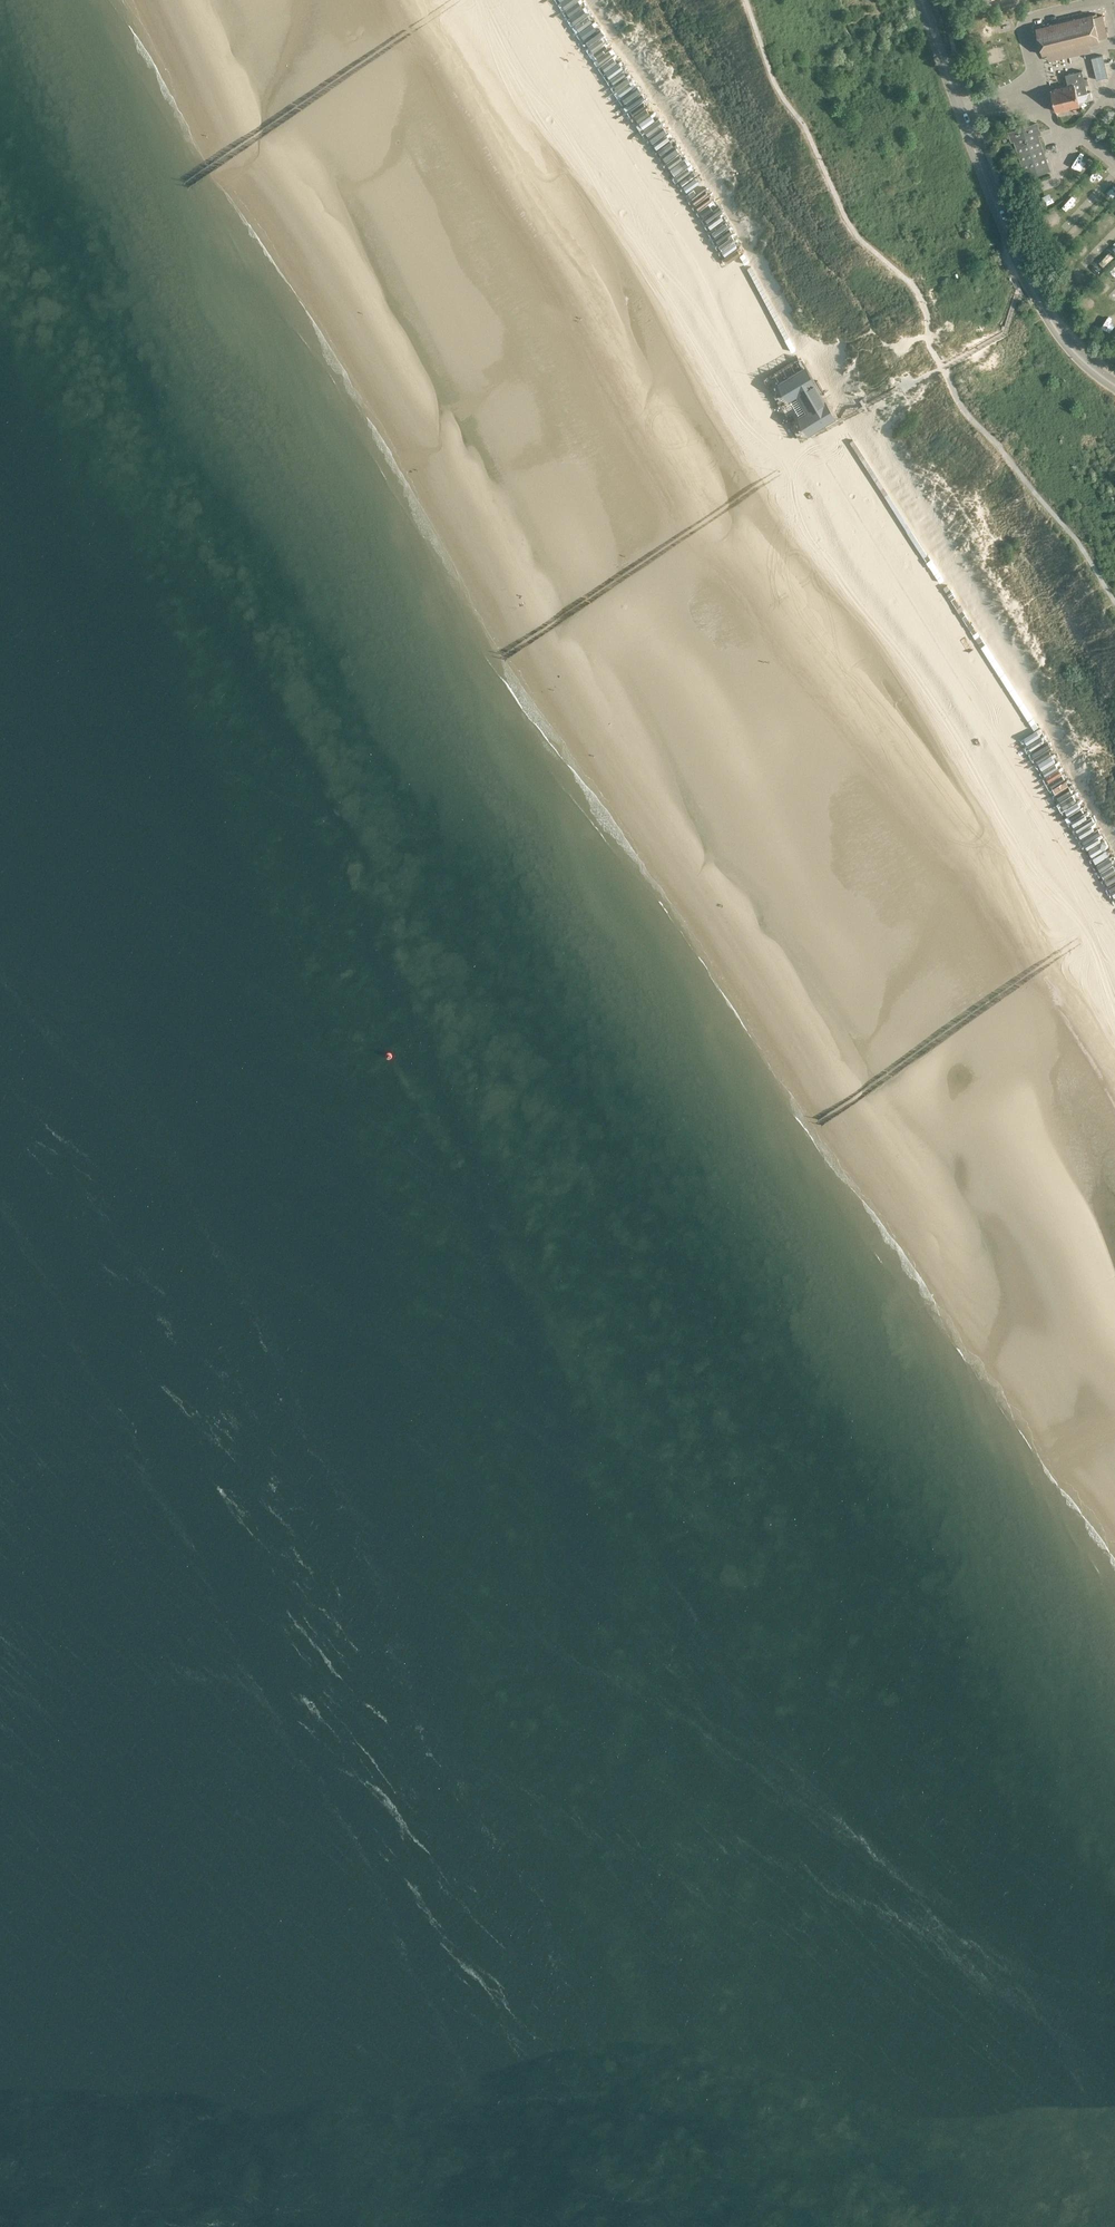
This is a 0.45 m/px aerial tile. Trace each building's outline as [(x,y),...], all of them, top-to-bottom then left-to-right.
[(1091,49),(1090,42),(1099,40),(1098,38),(1105,37),(1101,20),(1095,21),(1093,14),(1036,27),(1042,54),(1047,53),(1048,59),(1091,49)] [(1068,84),(1050,89),(1056,110),(1080,105),(1079,101),(1092,97),(1090,90),(1087,91),(1085,83),(1088,83),(1087,77),(1084,78),(1082,70),(1065,74),(1068,84)] [(1094,80),(1099,83),(1105,73),(1099,70),(1094,80)] [(1037,122),(1008,132),(1011,141),(1014,140),(1020,159),(1026,177),(1049,169),(1038,136),(1037,132),(1040,131),(1037,122)] [(803,366),(778,381),(788,397),(796,392),(806,410),(798,415),(808,431),(833,416),(803,366)]
